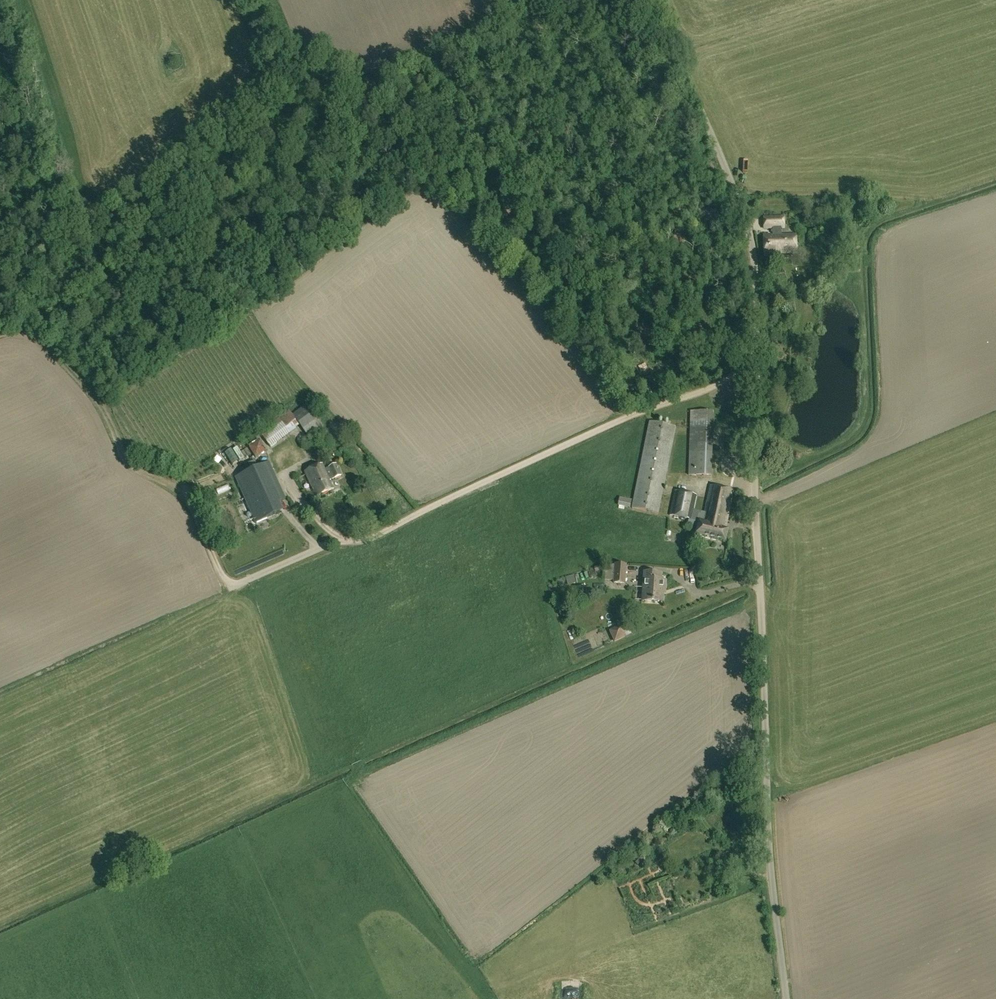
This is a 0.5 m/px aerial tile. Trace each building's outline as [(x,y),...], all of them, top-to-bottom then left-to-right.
[(831,215),(831,205),(818,205),(818,215),(831,215)] [(786,217),(763,217),(763,228),(773,228),(773,235),(763,235),(763,255),(776,255),(776,253),(797,254),(797,235),(782,235),(782,228),(786,228),(786,217)] [(323,427),(307,405),(293,415),(300,425),(310,437),(323,427)] [(714,412),(692,411),(690,475),(712,475),(714,412)] [(633,508),(659,513),(677,427),(650,422),(633,508)] [(236,449),(243,458),(248,455),(241,446),(236,449)] [(271,463),(237,477),(256,523),(285,511),(281,502),(286,500),(271,463)] [(329,468),(326,469),(324,464),(306,472),(317,497),(335,489),(331,480),(342,476),(337,464),(329,468)] [(671,515),(687,518),(687,522),(693,524),(693,522),(699,523),(697,535),(726,541),(729,530),(726,529),(734,491),(711,486),(705,513),(694,510),(697,496),(676,491),(671,515)] [(620,497),(619,505),(631,508),(633,500),(620,497)] [(616,563),(615,565),(607,564),(605,580),(614,581),(614,583),(626,584),(628,565),(616,563)] [(643,601),(663,602),(664,590),(666,590),(667,581),(662,581),(662,574),(646,572),(643,601)] [(586,574),(583,578),(589,584),(592,580),(586,574)] [(685,599),(687,606),(697,604),(695,596),(685,599)] [(615,642),(626,637),(621,626),(620,626),(618,621),(608,626),(610,630),(609,630),(615,642)] [(653,850),(646,854),(656,875),(663,871),(653,850)]
